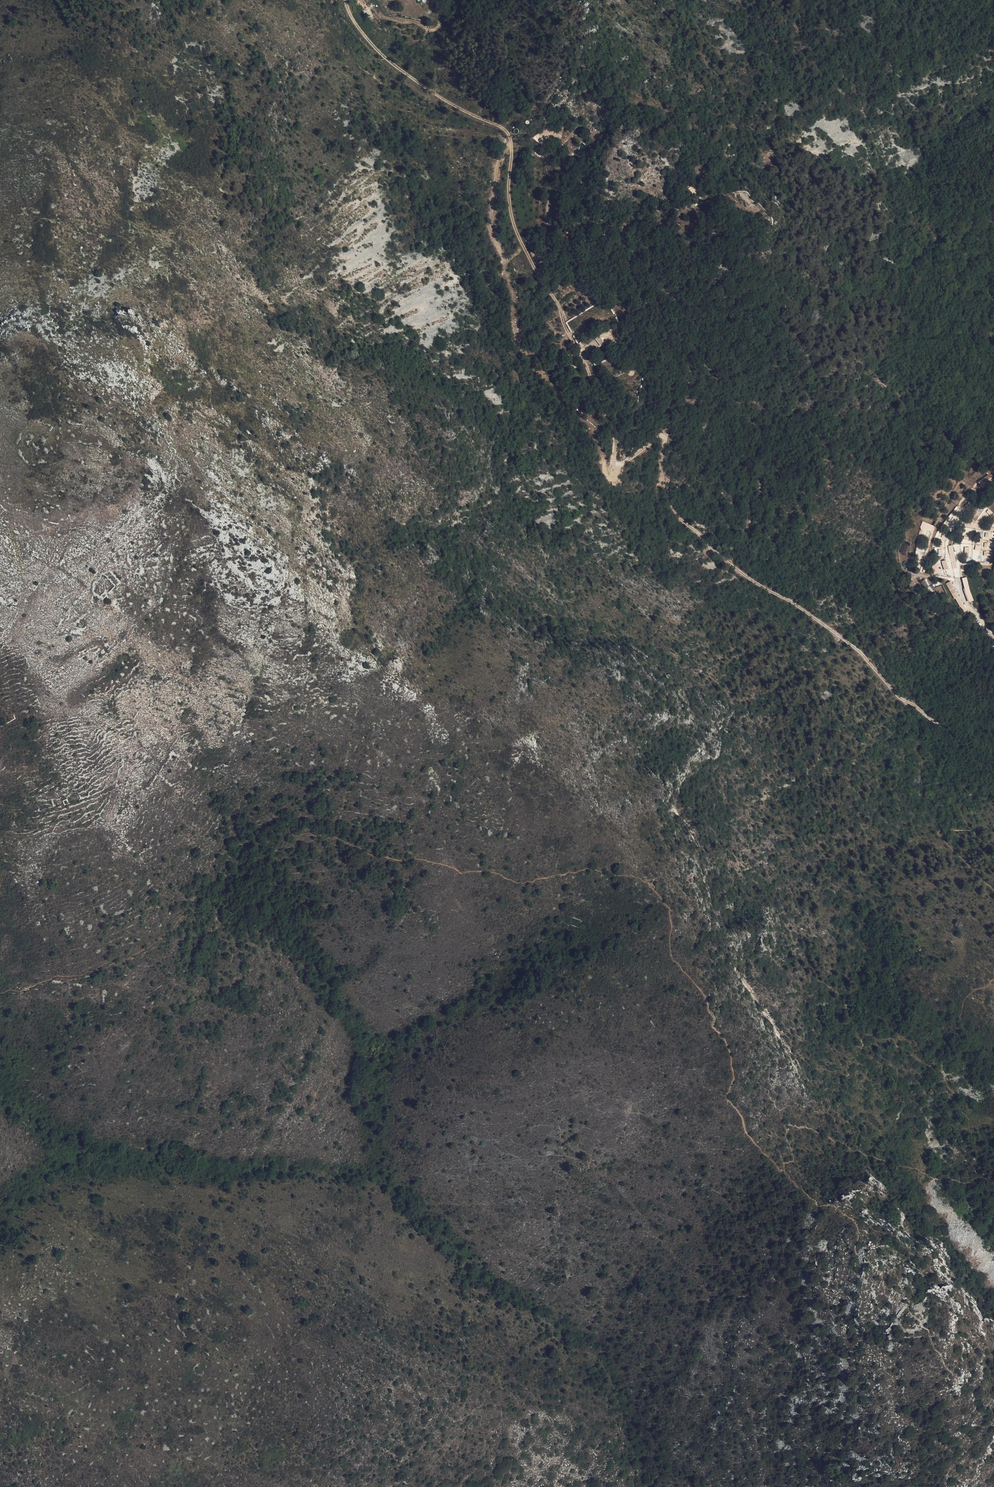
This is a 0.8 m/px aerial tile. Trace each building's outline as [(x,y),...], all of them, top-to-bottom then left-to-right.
[(993,481),(993,479),(990,473),(978,482),(984,489),(993,481)] [(932,532),(934,526),(923,522),(920,528),(932,532)] [(907,555),(911,546),(904,543),(899,552),(907,555)] [(948,569),(957,568),(953,545),(945,546),(948,569)] [(966,577),(961,578),(968,602),(973,601),(966,577)] [(925,579),(921,581),(926,591),(930,589),(925,579)]
